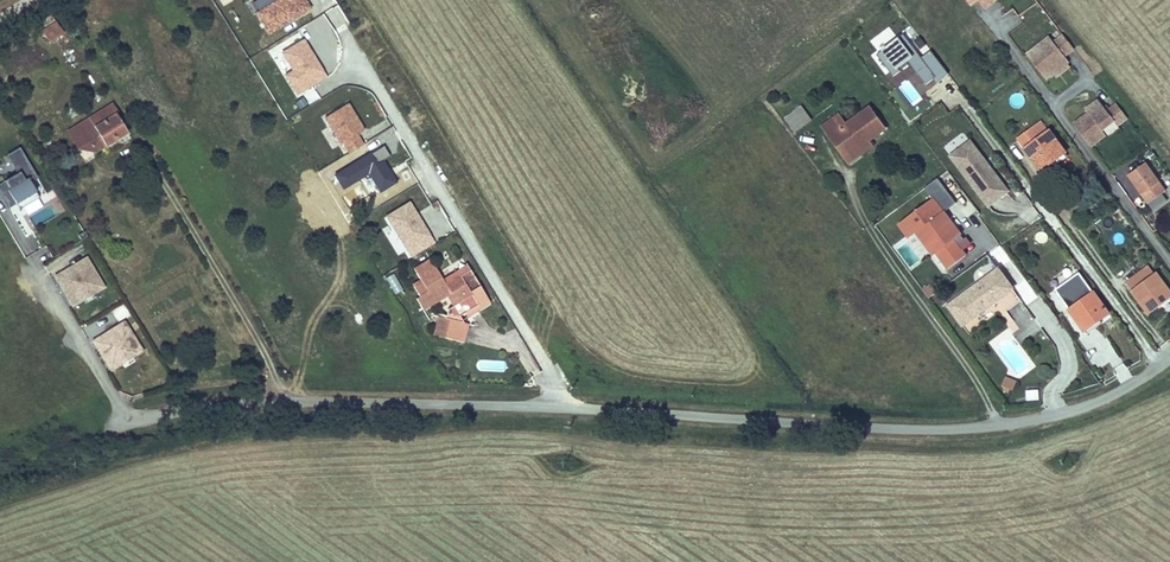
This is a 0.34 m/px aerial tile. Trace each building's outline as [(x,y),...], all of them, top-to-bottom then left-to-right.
[(257,14),(270,35),(312,10),(305,0),(278,0),(279,1),(257,14)] [(995,0),(988,0),(981,6),(983,9),(995,0)] [(51,15),(39,22),(50,41),(63,33),(51,15)] [(904,34),(877,55),(893,77),(901,71),(899,68),(908,61),(926,85),(934,79),(937,84),(949,74),(931,50),(922,58),(904,34)] [(1068,62),(1064,57),(1073,49),(1063,35),(1053,42),(1049,37),(1026,55),(1045,80),(1068,62)] [(326,79),(303,40),(281,53),(292,72),(285,76),(297,96),(304,92),(326,79)] [(281,54),(275,57),(284,74),(290,71),(281,54)] [(1056,77),(1069,67),(1066,64),(1053,74),(1056,77)] [(1102,131),(1114,122),(1117,127),(1127,119),(1116,105),(1107,112),(1098,100),(1085,110),(1087,114),(1073,125),(1090,147),(1105,136),(1102,131)] [(361,145),(355,136),(364,130),(348,104),(324,119),(340,145),(346,154),(361,145)] [(802,108),(786,119),(795,132),(811,120),(802,108)] [(823,127),(845,158),(867,142),(884,129),(869,108),(845,126),(838,116),(823,127)] [(103,123),(94,128),(106,146),(106,147),(117,141),(115,138),(126,131),(112,109),(100,116),(103,123)] [(103,123),(100,117),(69,136),(84,159),(86,158),(94,153),(82,133),(93,126),(94,128),(103,123)] [(1041,123),(1019,138),(1026,148),(1025,149),(1040,170),(1065,152),(1049,131),(1047,132),(1041,123)] [(94,128),(93,126),(82,133),(94,153),(106,146),(94,128)] [(126,131),(115,138),(117,141),(128,134),(126,131)] [(867,142),(845,158),(849,163),(871,147),(867,142)] [(1007,192),(970,142),(951,157),(988,206),(1007,192)] [(345,193),(369,177),(380,195),(396,185),(385,167),(382,163),(390,158),(382,146),(335,177),(342,189),(345,193)] [(20,148),(7,156),(17,175),(0,185),(0,196),(1,196),(9,209),(16,205),(20,210),(40,198),(31,183),(39,179),(20,148)] [(1164,193),(1143,163),(1126,176),(1146,205),(1164,193)] [(934,200),(944,214),(956,205),(946,191),(939,180),(926,189),(934,200)] [(961,240),(944,214),(934,200),(898,224),(908,239),(915,234),(932,259),(936,257),(946,272),(964,259),(961,254),(971,247),(966,240),(962,243),(960,240),(961,240)] [(433,243),(410,204),(387,217),(411,256),(433,243)] [(87,238),(84,232),(78,236),(82,241),(87,238)] [(416,299),(422,308),(434,301),(435,303),(447,296),(453,307),(448,310),(446,318),(438,317),(434,329),(446,332),(445,337),(463,342),(468,324),(464,323),(460,316),(464,313),(465,314),(477,306),(480,310),(490,303),(488,299),(499,293),(490,279),(479,286),(472,275),(485,267),(472,247),(460,254),(466,264),(469,269),(460,275),(458,273),(444,282),(442,279),(431,260),(414,270),(421,281),(413,285),(419,297),(416,299)] [(87,258),(55,277),(73,306),(83,300),(81,297),(93,290),(95,293),(104,288),(87,258)] [(466,264),(442,279),(444,282),(458,273),(460,275),(469,269),(466,264)] [(1157,306),(1155,303),(1169,292),(1156,274),(1155,275),(1149,267),(1127,284),(1148,313),(1157,306)] [(998,269),(948,306),(962,325),(1012,289),(998,269)] [(394,295),(403,291),(394,274),(385,278),(394,295)] [(1068,310),(1092,293),(1079,276),(1055,293),(1068,310)] [(930,286),(923,291),(928,298),(935,294),(930,286)] [(83,300),(95,293),(93,290),(81,297),(83,300)] [(1155,303),(1157,306),(1169,296),(1169,292),(1155,303)] [(1068,310),(1084,331),(1098,321),(1100,324),(1109,316),(1092,293),(1068,310)] [(434,301),(422,308),(423,310),(435,303),(434,301)] [(477,306),(465,314),(467,317),(480,310),(477,306)] [(1098,321),(1084,331),(1089,338),(1103,327),(1100,324),(1098,321)] [(141,352),(124,323),(92,342),(110,371),(121,365),(119,361),(130,354),(132,358),(141,352)] [(434,329),(433,335),(445,337),(446,332),(434,329)] [(121,365),(132,358),(130,354),(119,361),(121,365)] [(135,384),(145,379),(141,371),(132,376),(135,384)] [(1002,385),(1005,386),(1010,388),(1013,389),(1016,381),(1005,377),(1002,385)] [(1039,391),(1025,391),(1026,402),(1039,402),(1039,391)]
